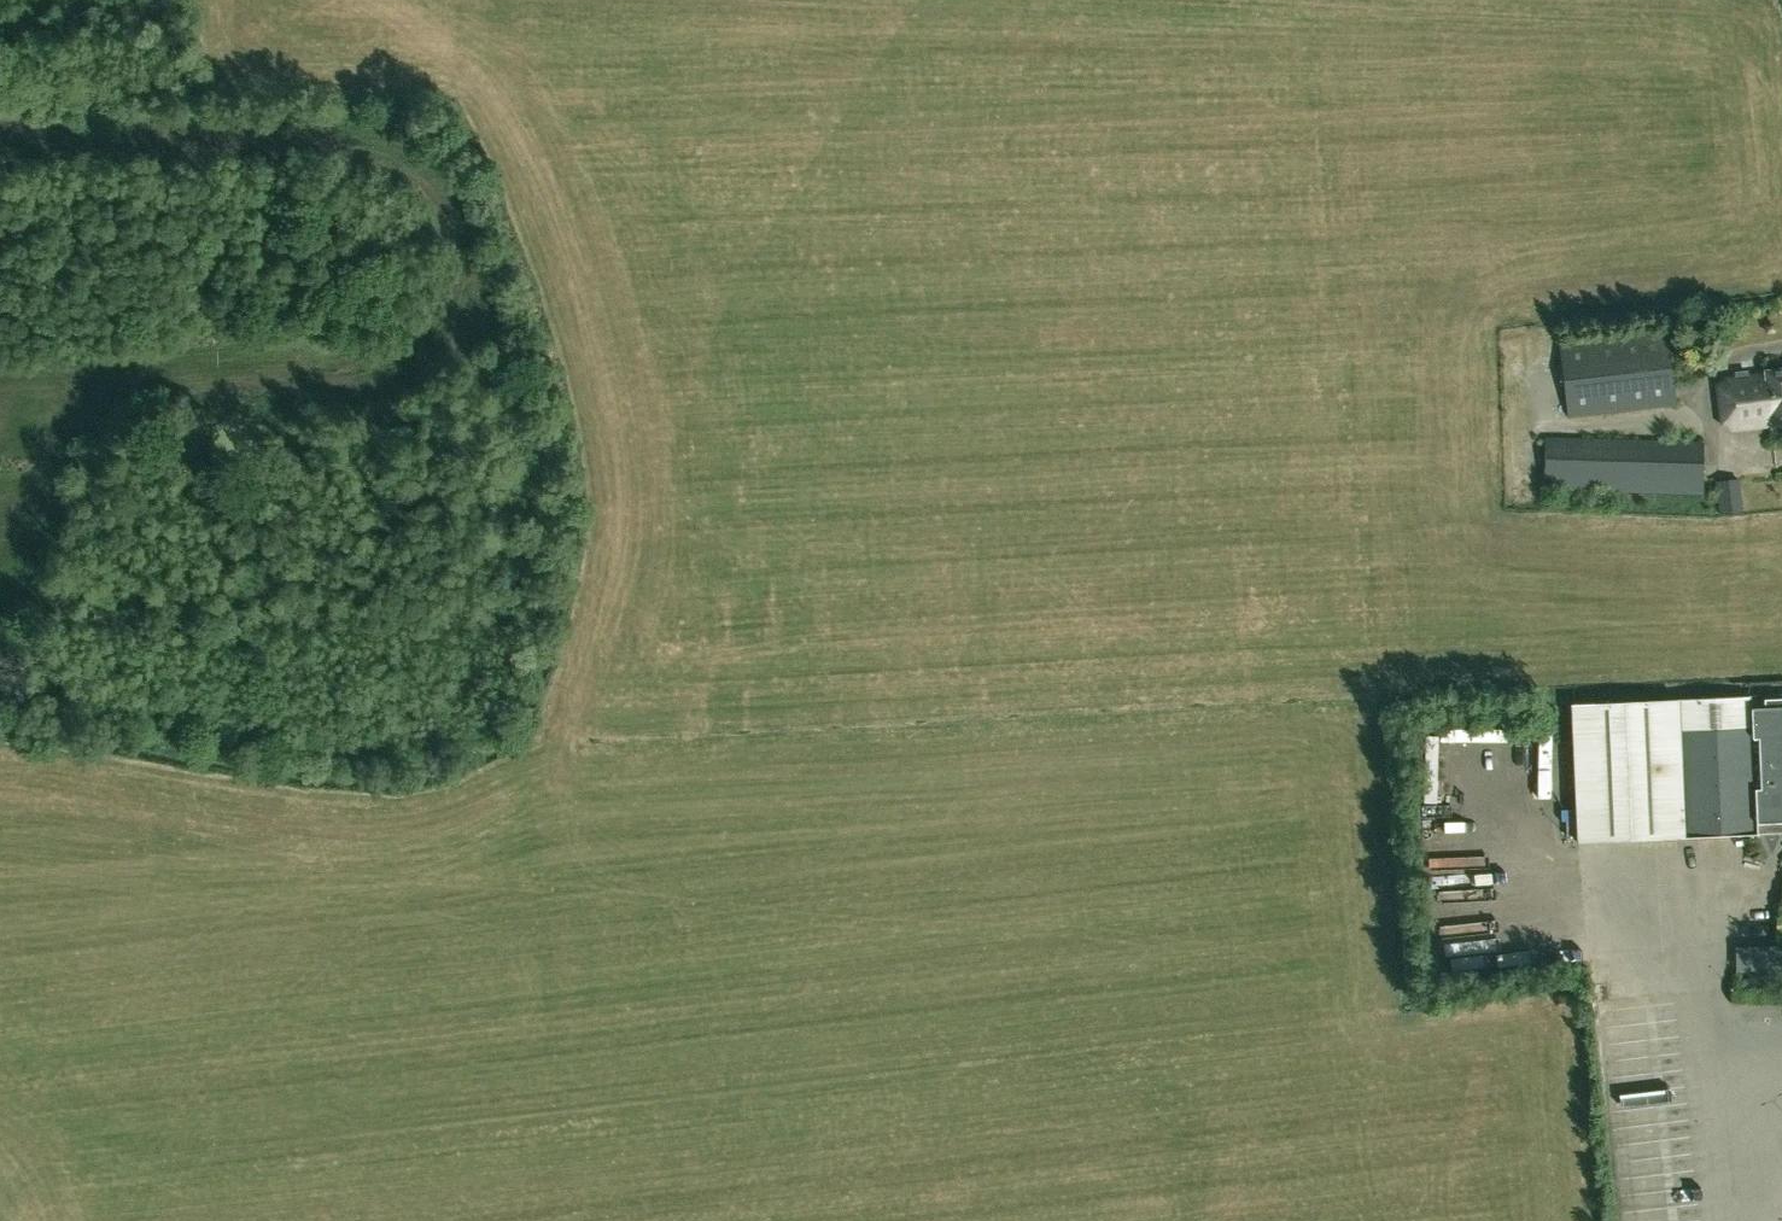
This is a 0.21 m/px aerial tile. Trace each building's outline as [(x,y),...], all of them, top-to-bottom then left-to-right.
[(1568,416),(1677,404),(1669,331),(1560,343),(1568,416)] [(1764,369),(1765,374),(1726,379),(1732,427),(1771,423),(1772,428),(1781,426),(1781,367),(1764,369)] [(1544,487),(1701,492),(1702,492),(1703,442),(1546,438),(1544,487)] [(1717,481),(1719,513),(1741,511),(1739,479),(1717,481)] [(9,674),(0,673),(0,700),(5,700),(9,674)] [(1750,702),(1750,696),(1572,702),(1577,840),(1755,834),(1755,833),(1781,831),(1781,737),(1751,738),(1749,702),(1750,702)] [(1781,737),(1781,700),(1750,702),(1749,702),(1751,738),(1781,737)] [(1547,729),(1532,729),(1531,766),(1528,766),(1528,792),(1546,792),(1547,729)] [(1752,910),(1773,907),(1771,893),(1750,896),(1752,910)]
